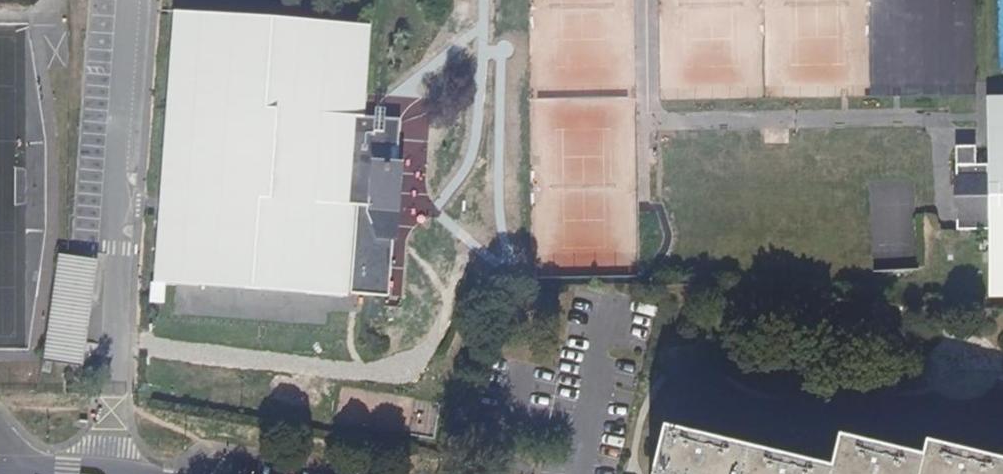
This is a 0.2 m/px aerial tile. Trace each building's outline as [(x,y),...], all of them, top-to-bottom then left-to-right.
[(391,193),(397,119),(361,116),(368,26),(171,10),(152,283),(397,302),(404,214),(383,213),(391,209),(394,203),(394,197),(391,193)] [(984,102),(984,168),(953,169),(953,192),(959,192),(959,214),(953,215),(953,235),(984,235),(984,300),(1002,300),(1002,102),(984,102)] [(83,367),(99,261),(61,255),(56,287),(45,362),(83,367)] [(653,473),(1002,473),(1002,465),(925,446),(921,460),(838,439),(830,470),(664,429),(653,473)]
